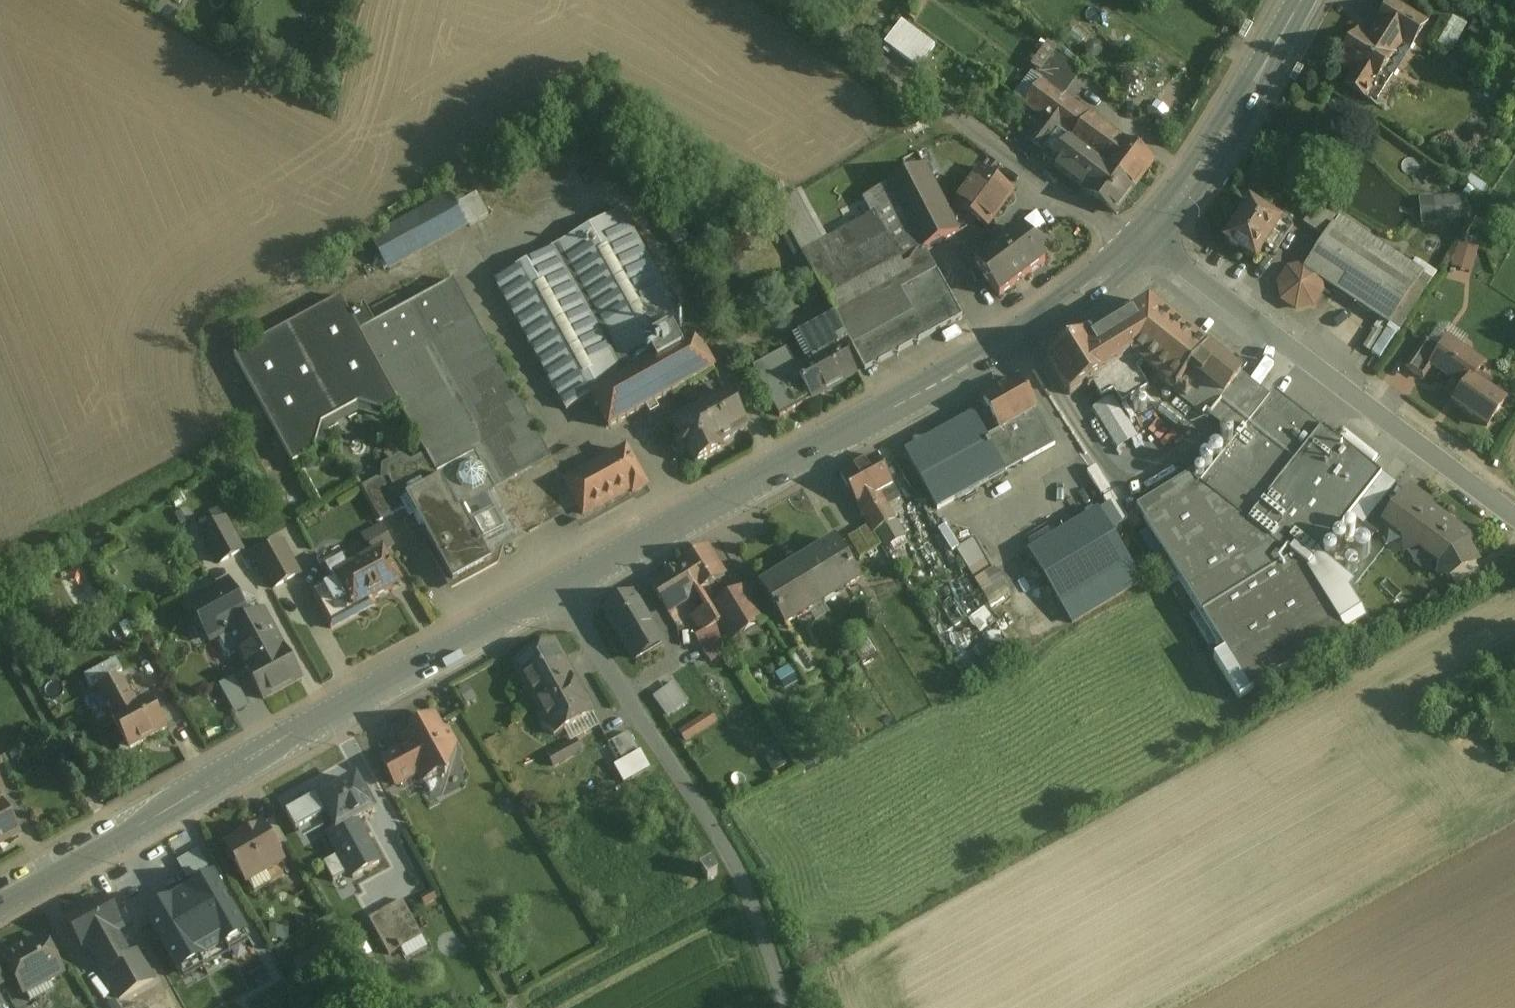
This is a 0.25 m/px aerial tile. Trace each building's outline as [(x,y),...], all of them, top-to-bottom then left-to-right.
[(1425,26),(1397,8),(1374,44),(1358,34),(1338,67),(1353,76),(1347,85),(1377,104),(1425,26)] [(1453,14),(1440,41),(1453,48),(1467,21),(1453,14)] [(903,19),(882,43),(913,69),(934,45),(903,19)] [(1087,116),(1043,83),(1025,107),(1041,120),(1059,133),(1070,140),(1087,116)] [(1152,163),(1088,116),(1087,116),(1070,140),(1134,188),(1152,163)] [(1059,133),(1041,120),(1025,141),(1043,154),(1059,133)] [(1134,188),(1070,140),(1050,166),(1115,214),(1134,188)] [(924,168),(862,200),(871,218),(801,257),(851,349),(912,315),(899,292),(936,272),(924,251),(958,234),(924,168)] [(1012,194),(980,170),(954,206),(986,230),(1012,194)] [(1467,219),(1466,193),(1420,195),(1421,221),(1467,219)] [(475,196),(456,206),(468,228),(487,218),(475,196)] [(449,198),(370,241),(385,269),(464,226),(449,198)] [(1307,201),(1298,213),(1306,219),(1315,206),(1307,201)] [(1248,203),(1223,242),(1255,263),(1267,243),(1278,250),(1290,230),(1248,203)] [(1337,220),(1315,206),(1306,219),(1302,225),(1324,239),(1332,227),(1337,220)] [(682,324),(620,213),(494,283),(565,412),(591,398),(608,430),(713,371),(695,338),(680,347),(671,330),(682,324)] [(687,239),(677,222),(664,229),(674,246),(687,239)] [(747,222),(726,235),(737,253),(758,239),(747,222)] [(1417,282),(1332,227),(1324,239),(1305,269),(1320,282),(1388,326),(1417,282)] [(1020,230),(973,266),(999,299),(1045,263),(1020,230)] [(1472,270),(1480,245),(1459,238),(1452,263),(1472,270)] [(686,244),(676,250),(680,258),(690,252),(686,244)] [(1449,275),(1469,279),(1471,269),(1451,266),(1449,275)] [(1288,272),(1279,286),(1282,301),(1296,310),(1312,307),(1320,293),(1319,285),(1320,282),(1305,269),(1304,269),(1288,272)] [(912,315),(851,349),(864,372),(872,368),(877,369),(879,364),(892,357),(897,358),(899,353),(912,346),(917,347),(919,342),(962,319),(936,272),(899,292),(912,315)] [(550,462),(453,283),(374,326),(363,307),(349,316),(340,300),(233,358),(292,466),(315,454),(314,451),(321,426),(357,407),(381,414),(383,417),(398,408),(427,462),(436,477),(442,476),(453,496),(484,553),(573,504),(564,486),(557,474),(551,461),(550,462)] [(395,299),(372,311),(377,321),(400,308),(395,299)] [(1207,351),(1148,305),(1087,339),(1082,337),(1046,360),(1070,397),(1091,383),(1101,400),(1114,392),(1122,404),(1152,388),(1166,402),(1173,393),(1207,419),(1240,378),(1238,376),(1226,367),(1207,352),(1207,351)] [(792,341),(804,363),(838,345),(825,322),(792,341)] [(1496,389),(1476,375),(1482,366),(1447,342),(1439,353),(1440,353),(1432,366),(1459,385),(1455,390),(1460,394),(1453,405),(1487,428),(1504,403),(1492,395),(1496,389)] [(1425,343),(1407,370),(1422,380),(1432,366),(1440,353),(1439,353),(1425,343)] [(804,363),(793,369),(810,402),(856,377),(855,375),(854,376),(838,345),(804,363)] [(1246,367),(1233,357),(1226,367),(1238,376),(1246,367)] [(1017,381),(983,400),(981,397),(966,408),(974,422),(975,421),(1004,473),(1054,446),(1017,381)] [(725,393),(670,423),(679,439),(674,442),(680,454),(686,451),(694,466),(721,450),(719,446),(746,431),(725,393)] [(1344,635),(1306,572),(1381,478),(1273,393),(1206,477),(1196,470),(1189,479),(1199,487),(1197,489),(1141,520),(1247,692),(1344,635)] [(1114,399),(1094,411),(1118,450),(1136,439),(1114,399)] [(974,422),(907,458),(936,511),(1004,473),(975,421),(974,422)] [(588,473),(575,448),(551,461),(557,474),(564,486),(588,473)] [(588,473),(564,486),(573,504),(583,521),(630,496),(632,499),(646,491),(625,453),(588,473)] [(875,458),(839,478),(850,497),(851,497),(879,546),(900,534),(884,506),(896,500),(890,489),(891,488),(875,458)] [(436,477),(427,462),(410,471),(400,465),(388,471),(388,480),(388,482),(378,483),(361,492),(366,501),(391,488),(403,510),(409,520),(415,518),(453,496),(442,476),(436,477)] [(403,510),(391,488),(366,501),(379,524),(403,510)] [(1465,537),(1430,511),(1428,501),(1418,502),(1407,494),(1395,510),(1384,525),(1385,526),(1403,539),(1405,552),(1419,550),(1440,566),(1437,576),(1448,579),(1456,593),(1483,578),(1462,541),(1465,537)] [(484,553),(453,496),(415,518),(452,586),(491,565),(484,553)] [(1382,501),(1363,527),(1377,537),(1385,526),(1384,525),(1395,510),(1382,501)] [(1097,513),(1028,554),(1060,606),(1129,565),(1097,513)] [(241,553),(224,522),(201,535),(218,566),(241,553)] [(867,527),(857,533),(869,553),(879,547),(867,527)] [(374,558),(351,571),(348,566),(334,574),(356,617),(373,607),(370,602),(399,586),(382,553),(393,547),(382,528),(363,538),(374,558)] [(857,533),(847,540),(859,559),(869,553),(857,533)] [(985,604),(1007,593),(979,535),(957,545),(985,604)] [(835,544),(798,567),(821,604),(858,581),(835,544)] [(298,576),(281,545),(254,560),(272,591),(298,576)] [(706,549),(679,566),(697,595),(708,614),(719,607),(719,606),(718,607),(718,606),(719,605),(715,599),(713,600),(706,589),(724,578),(706,549)] [(1129,565),(1060,606),(1071,625),(1140,583),(1129,565)] [(679,567),(650,585),(668,614),(696,596),(697,595),(679,566),(678,566),(679,567)] [(821,604),(798,567),(760,590),(784,627),(821,604)] [(299,681),(262,615),(248,622),(227,584),(188,605),(205,636),(217,639),(217,640),(216,644),(224,658),(228,659),(238,654),(263,701),(299,681)] [(765,621),(747,590),(736,597),(755,627),(765,621)] [(650,626),(631,595),(602,613),(621,644),(650,626)] [(726,644),(709,614),(708,614),(697,595),(696,596),(705,610),(692,618),(701,634),(694,639),(705,657),(726,644)] [(755,627),(736,597),(719,607),(708,614),(709,614),(727,644),(755,627)] [(969,617),(989,645),(1004,634),(984,607),(969,617)] [(650,626),(621,644),(631,661),(660,644),(650,626)] [(553,644),(513,666),(553,738),(592,716),(553,644)] [(819,676),(802,649),(788,658),(805,685),(819,676)] [(792,667),(780,674),(789,689),(801,682),(792,667)] [(137,708),(121,679),(91,696),(101,714),(106,712),(129,752),(166,732),(148,701),(137,708)] [(669,680),(649,696),(657,707),(678,691),(669,680)] [(686,742),(716,721),(709,710),(678,731),(686,742)] [(442,737),(434,721),(412,733),(414,736),(400,744),(404,752),(418,776),(422,784),(437,776),(445,778),(454,748),(447,734),(442,737)] [(630,730),(600,746),(619,784),(649,769),(630,730)] [(581,753),(575,743),(548,758),(553,768),(581,753)] [(418,776),(404,752),(382,764),(396,788),(418,776)] [(355,782),(319,802),(335,832),(331,834),(356,879),(380,865),(356,823),(373,813),(372,811),(378,807),(369,792),(363,796),(355,782)] [(18,837),(2,807),(0,808),(0,847),(18,837)] [(287,848),(272,822),(261,828),(276,855),(287,848)] [(261,828),(260,827),(226,847),(235,863),(234,867),(241,878),(244,879),(247,883),(281,864),(276,855),(261,828)] [(281,864),(247,883),(254,896),(288,876),(281,864)] [(711,866),(701,872),(707,882),(717,876),(711,866)] [(212,880),(147,918),(181,974),(245,937),(212,880)] [(103,901),(68,921),(85,950),(90,948),(119,1000),(150,982),(137,957),(128,962),(113,935),(119,931),(103,901)] [(401,902),(360,925),(375,951),(416,928),(401,902)] [(60,973),(43,942),(6,962),(23,993),(45,981),(50,984),(58,979),(59,974),(60,973)] [(319,949),(294,963),(302,978),(327,964),(319,949)]
